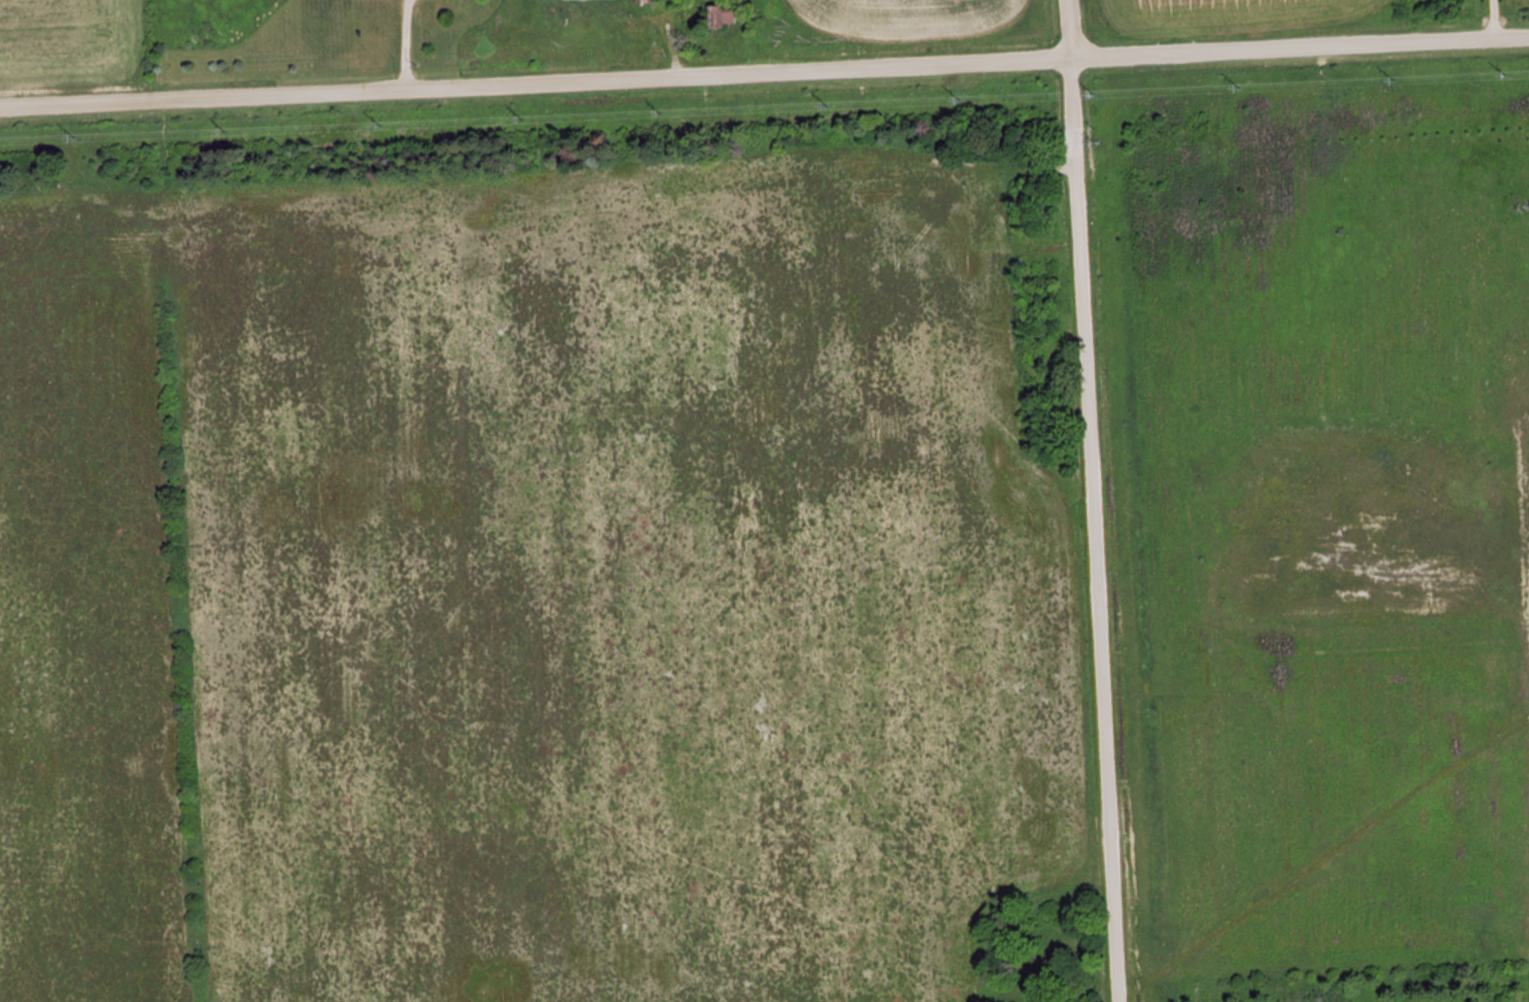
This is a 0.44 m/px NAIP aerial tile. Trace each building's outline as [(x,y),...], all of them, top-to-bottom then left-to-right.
[(734,6),(703,6),(703,28),(734,28),(734,6)]
